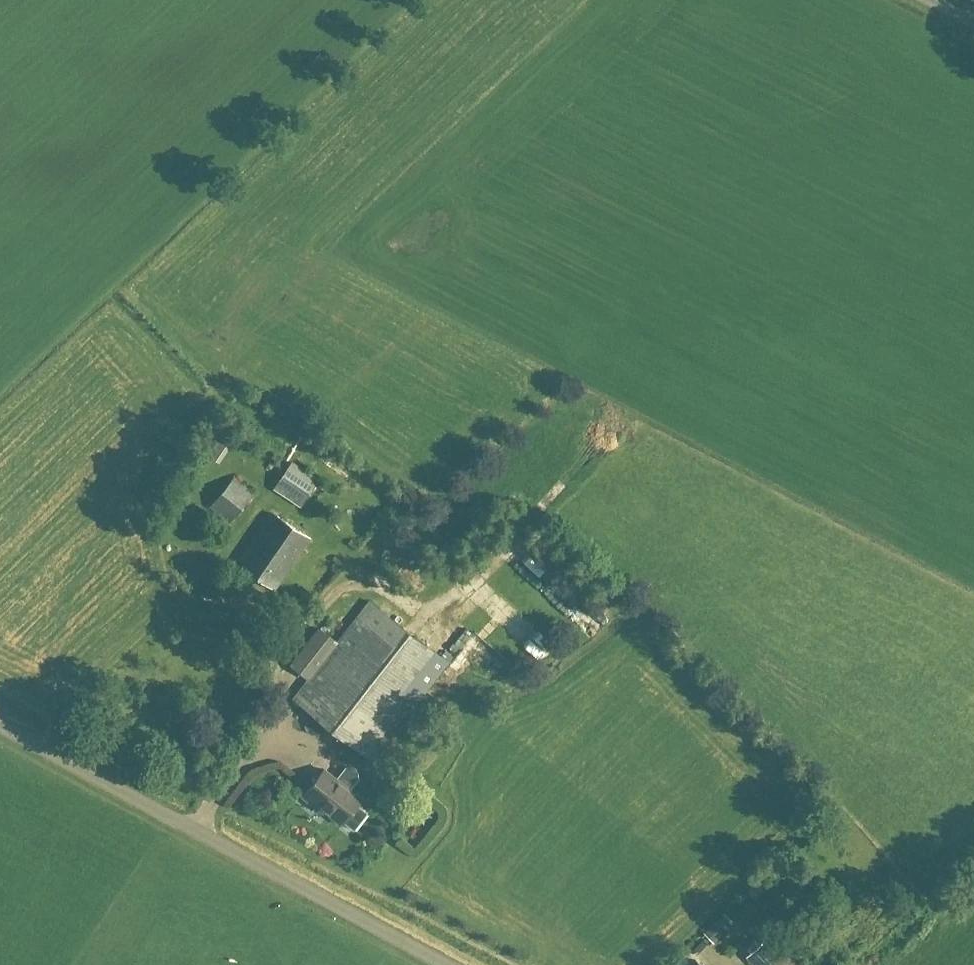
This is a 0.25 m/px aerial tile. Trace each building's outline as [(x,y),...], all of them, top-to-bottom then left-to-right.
[(301,507),(316,483),(291,467),(275,490),(301,507)] [(229,525),(254,495),(234,479),(209,509),(229,525)] [(274,591),(309,540),(272,515),(237,566),(274,591)] [(424,566),(415,574),(427,587),(436,579),(424,566)] [(308,681),(293,701),(371,762),(448,664),(370,603),(337,645),(319,630),(290,667),(308,681)] [(360,801),(347,790),(356,779),(356,774),(349,769),(344,769),(335,781),(323,771),(301,798),(314,809),(316,806),(340,826),(342,823),(351,831),(364,815),(354,808),(360,801)] [(734,925),(724,915),(703,934),(713,945),(734,925)] [(747,958),(753,964),(795,964),(768,937),(747,958)]
